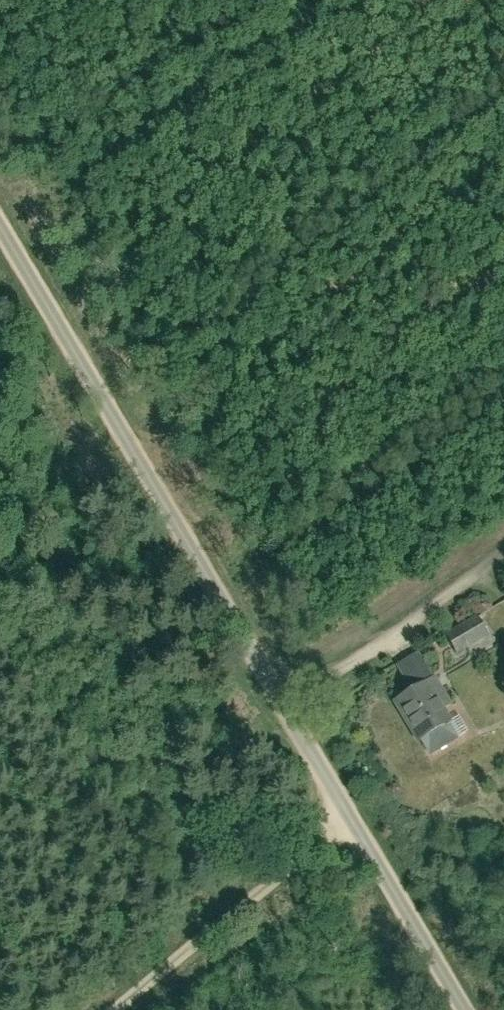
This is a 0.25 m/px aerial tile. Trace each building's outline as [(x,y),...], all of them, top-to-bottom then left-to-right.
[(477,619),(447,632),(456,660),(488,642),(477,619)] [(443,663),(390,689),(414,737),(462,708),(443,663)]
